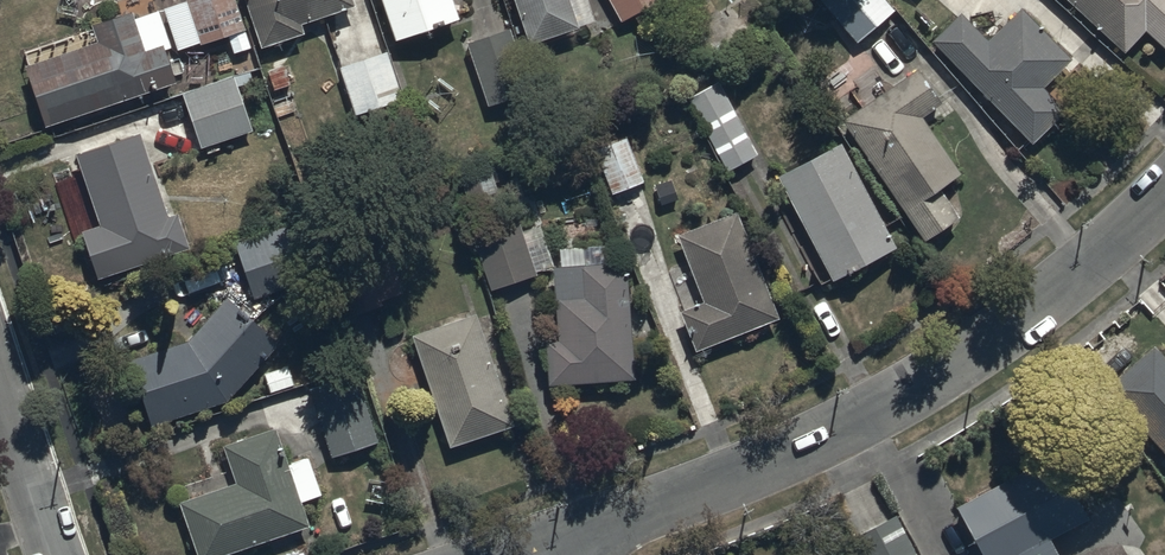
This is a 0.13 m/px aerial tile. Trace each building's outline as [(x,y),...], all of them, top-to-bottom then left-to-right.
[(201,43),(229,34),(235,52),(253,46),(238,0),(187,0),(201,43)] [(261,45),(306,30),(302,20),(357,2),(356,0),(246,0),(261,45)] [(397,37),(461,15),(456,0),(384,0),(397,37)] [(530,43),(581,25),(573,0),(516,0),(530,43)] [(624,22),(663,0),(612,0),(624,22)] [(856,40),(897,6),(892,0),(822,0),(856,40)] [(1126,49),(1146,27),(1164,44),(1164,0),(1072,0),(1126,49)] [(960,8),(931,38),(1034,140),(1067,107),(1043,83),(1072,54),(1021,3),(988,36),(960,8)] [(97,37),(25,63),(47,124),(178,77),(167,47),(173,45),(160,6),(134,15),(132,7),(92,21),(97,37)] [(515,24),(467,39),(487,102),(535,87),(515,24)] [(338,69),(356,117),(402,101),(384,52),(338,69)] [(919,63),(841,116),(926,238),(983,199),(924,114),(944,100),(919,63)] [(241,84),(254,80),(250,70),(236,75),(234,72),(183,89),(203,145),(255,127),(241,84)] [(719,78),(687,95),(727,170),(759,152),(719,78)] [(141,128),(76,150),(100,221),(80,228),(98,278),(192,246),(179,207),(169,211),(141,128)] [(645,179),(627,132),(591,145),(609,193),(645,179)] [(841,137),(778,171),(835,277),(898,243),(841,137)] [(487,148),(456,157),(468,198),(499,189),(487,148)] [(515,205),(466,222),(490,289),(539,272),(537,269),(552,264),(537,223),(523,228),(515,205)] [(781,314),(738,207),(680,230),(707,297),(680,308),(696,348),(781,314)] [(290,221),(236,238),(255,299),(309,282),(290,221)] [(636,377),(629,258),(612,259),(610,241),(583,242),(585,260),(554,262),(558,336),(546,337),(549,382),(636,377)] [(187,336),(129,353),(153,422),(231,395),(283,339),(230,290),(187,336)] [(479,322),(414,343),(452,456),(517,435),(479,322)] [(1154,342),(1109,382),(1164,445),(1164,355),(1154,342)] [(359,370),(308,384),(331,456),(381,440),(359,370)] [(224,441),(236,480),(180,498),(198,554),(216,554),(311,525),(303,498),(323,492),(311,454),(289,460),(278,424),(224,441)] [(955,503),(983,554),(1063,554),(1052,534),(1092,513),(1057,448),(955,503)] [(895,508),(851,531),(864,554),(920,554),(895,508)]
